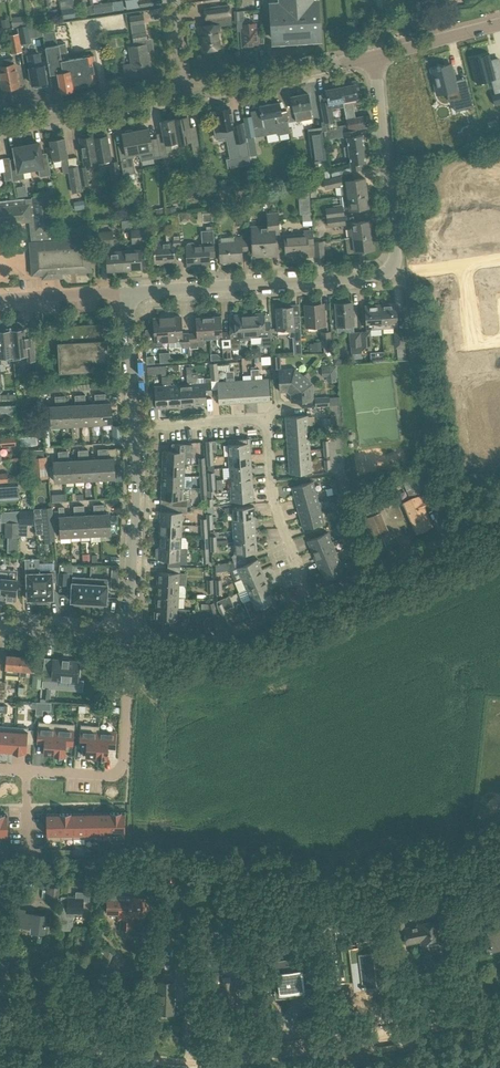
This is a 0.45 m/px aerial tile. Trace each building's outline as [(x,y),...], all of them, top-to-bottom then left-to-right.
[(112,2),(113,8),(113,11),(123,9),(123,6),(122,0),(112,2)] [(139,0),(125,0),(126,8),(139,7),(139,0)] [(319,36),(317,3),(311,4),(311,0),(281,0),(281,1),(282,1),(282,6),(272,6),(274,39),(319,36)] [(93,4),(84,6),(85,15),(94,13),(93,4)] [(229,5),(204,8),(205,17),(230,14),(229,5)] [(74,7),(61,9),(62,18),(75,16),(74,7)] [(57,10),(48,11),(49,20),(58,19),(57,10)] [(132,63),(123,65),(125,77),(134,75),(134,76),(151,73),(147,51),(149,51),(148,44),(147,44),(146,40),(147,39),(145,31),(143,23),(144,23),(143,15),(130,17),(131,24),(135,46),(129,47),(132,63)] [(18,16),(11,17),(12,27),(19,26),(18,16)] [(8,19),(1,20),(2,27),(9,26),(8,19)] [(53,23),(42,25),(43,33),(54,30),(53,23)] [(217,24),(201,26),(204,49),(219,47),(217,32),(219,32),(217,24)] [(243,30),(241,30),(242,46),(257,45),(257,43),(263,42),(263,34),(257,35),(256,29),(255,29),(254,24),(243,24),(243,30)] [(28,26),(17,28),(18,33),(20,44),(30,42),(30,38),(28,26)] [(54,32),(43,34),(50,74),(57,73),(60,91),(73,89),(74,93),(84,91),(82,84),(95,82),(91,60),(94,60),(94,55),(68,59),(65,43),(57,45),(54,32)] [(18,33),(8,35),(11,53),(21,52),(20,41),(18,33)] [(39,53),(28,55),(29,58),(31,68),(30,68),(33,85),(34,84),(35,88),(45,86),(45,82),(46,82),(43,65),(41,66),(39,53)] [(470,58),(470,59),(476,84),(477,83),(476,78),(490,75),(495,93),(491,94),(492,95),(494,104),(494,105),(499,103),(499,63),(499,59),(491,61),(489,53),(488,53),(488,54),(478,56),(471,58),(470,58)] [(0,67),(0,74),(3,89),(12,87),(12,89),(19,87),(17,77),(19,77),(18,72),(16,73),(15,64),(14,65),(13,57),(2,59),(3,67),(0,67)] [(444,65),(431,69),(436,88),(439,88),(441,94),(446,92),(448,101),(462,97),(465,109),(473,107),(469,92),(458,94),(455,80),(451,67),(445,68),(444,65)] [(345,86),(340,87),(344,106),(345,112),(348,127),(349,130),(355,129),(359,128),(357,119),(354,119),(350,99),(357,98),(356,92),(359,91),(357,80),(345,83),(345,86)] [(326,90),(328,103),(331,103),(337,102),(338,107),(344,106),(340,87),(335,88),(335,85),(326,86),(326,90)] [(310,107),(307,93),(291,96),(296,121),(303,120),(312,118),(310,107)] [(251,115),(243,117),(248,146),(256,145),(254,136),(255,136),(277,131),(278,134),(290,131),(286,111),(281,112),(279,102),(277,102),(272,103),(259,105),(259,109),(250,111),(251,115)] [(328,103),(321,104),(324,122),(325,122),(326,130),(338,129),(336,120),(335,118),(333,119),(332,108),(331,103),(328,103)] [(216,111),(211,112),(216,138),(227,136),(231,159),(248,156),(243,125),(234,127),(230,108),(224,109),(222,108),(217,109),(216,111)] [(187,116),(184,117),(184,115),(176,116),(176,118),(174,119),(178,142),(191,140),(194,153),(200,152),(196,130),(190,131),(187,116)] [(178,142),(174,119),(161,121),(163,136),(157,138),(158,142),(157,142),(160,156),(161,156),(161,157),(168,156),(167,151),(172,150),(171,142),(178,141),(178,142)] [(140,130),(135,131),(139,153),(141,160),(148,159),(160,156),(157,142),(151,143),(150,139),(148,128),(147,128),(146,126),(140,128),(140,130)] [(327,157),(323,127),(313,129),(314,135),(310,136),(313,159),(327,157)] [(355,130),(349,131),(349,130),(348,127),(342,128),(343,138),(347,137),(348,146),(344,147),(345,155),(349,155),(350,164),(351,164),(352,170),(361,169),(360,163),(365,162),(364,153),(365,153),(362,134),(356,135),(355,130)] [(139,153),(135,131),(133,131),(131,129),(125,130),(125,133),(122,133),(125,148),(119,149),(123,175),(136,173),(132,154),(139,153)] [(93,136),(79,138),(84,165),(97,162),(93,138),(93,136)] [(107,136),(93,138),(97,162),(111,160),(107,136)] [(64,138),(50,141),(53,159),(61,158),(63,175),(69,174),(72,194),(82,193),(78,167),(69,168),(64,138)] [(39,143),(26,145),(30,169),(38,168),(39,177),(50,175),(47,157),(41,158),(39,143)] [(16,163),(10,164),(12,181),(25,179),(23,170),(30,169),(26,145),(13,147),(16,163)] [(496,149),(486,151),(488,166),(498,164),(496,149)] [(250,156),(249,156),(251,163),(257,162),(256,154),(250,156)] [(8,157),(1,159),(4,181),(11,180),(8,157)] [(117,161),(110,162),(112,178),(119,177),(117,161)] [(85,167),(79,168),(82,185),(88,184),(85,167)] [(326,189),(341,185),(342,185),(340,176),(324,180),(326,189)] [(365,178),(346,180),(348,195),(367,192),(365,178)] [(243,185),(247,201),(260,197),(255,182),(243,185)] [(269,192),(262,200),(269,206),(276,198),(269,192)] [(309,192),(298,192),(299,213),(302,213),(302,221),(311,220),(311,211),(310,211),(309,192)] [(343,206),(326,208),(327,218),(344,215),(343,209),(349,208),(350,209),(368,207),(367,192),(348,195),(339,196),(340,204),(343,204),(343,206)] [(29,221),(31,242),(59,240),(59,233),(52,233),(52,228),(53,228),(50,195),(33,196),(34,198),(26,198),(26,197),(0,200),(0,223),(29,221)] [(79,201),(76,202),(77,210),(85,209),(83,200),(79,201)] [(212,209),(203,210),(203,221),(212,221),(212,215),(212,209)] [(268,226),(251,227),(253,256),(275,254),(274,232),(279,232),(278,213),(267,214),(268,226)] [(344,215),(327,218),(328,226),(345,224),(344,215)] [(370,220),(351,222),(353,237),(372,234),(370,220)] [(145,229),(131,230),(132,243),(146,242),(145,229)] [(202,245),(186,246),(187,264),(209,263),(209,255),(214,255),(212,230),(202,231),(202,245)] [(304,234),(285,235),(286,253),(308,251),(307,243),(313,243),(312,230),(304,231),(304,234)] [(112,231),(98,232),(99,245),(113,244),(112,231)] [(166,241),(153,242),(154,262),(175,261),(174,248),(180,248),(179,231),(166,232),(166,241)] [(372,234),(353,237),(346,238),(348,252),(374,249),(372,234)] [(235,242),(219,243),(220,261),(222,261),(222,262),(230,262),(230,260),(241,259),(241,250),(247,249),(246,237),(234,238),(235,242)] [(91,271),(89,238),(59,240),(31,242),(29,242),(30,248),(30,249),(30,258),(30,259),(31,275),(32,275),(41,274),(41,280),(61,278),(63,278),(63,273),(91,271)] [(323,241),(315,242),(316,256),(324,256),(323,241)] [(140,249),(123,250),(124,269),(141,268),(140,249)] [(123,250),(106,251),(107,270),(124,269),(123,250)] [(352,303),(336,304),(337,326),(340,326),(349,325),(352,355),(363,354),(362,350),(361,332),(354,333),(352,303)] [(395,304),(380,305),(382,327),(397,326),(395,304)] [(323,305),(306,306),(307,327),(324,326),(323,305)] [(380,305),(366,306),(367,328),(382,327),(380,305)] [(277,308),(276,309),(277,330),(289,330),(289,337),(292,337),(293,347),(301,347),(301,337),(299,316),(293,316),(292,307),(286,308),(277,308)] [(263,314),(249,315),(250,337),(262,336),(262,346),(271,346),(270,328),(270,323),(269,323),(269,322),(263,322),(263,314)] [(250,337),(249,315),(235,315),(236,324),(230,325),(230,335),(231,349),(240,348),(239,337),(250,337)] [(181,317),(167,318),(168,341),(169,348),(182,347),(189,347),(189,334),(188,333),(182,334),(181,317)] [(210,338),(208,317),(196,318),(197,333),(189,334),(189,347),(190,348),(198,348),(198,346),(203,345),(202,339),(210,338)] [(221,317),(208,317),(210,338),(216,338),(217,344),(220,347),(222,347),(223,357),(231,357),(231,349),(230,335),(222,335),(221,317)] [(154,334),(146,335),(147,347),(162,346),(161,341),(168,341),(167,318),(153,319),(154,334)] [(58,342),(57,342),(59,373),(109,370),(107,340),(106,340),(105,323),(57,326),(58,342)] [(24,328),(10,330),(13,356),(26,355),(27,361),(35,361),(33,336),(26,337),(26,336),(25,336),(24,328)] [(13,356),(10,330),(0,331),(0,357),(13,356)] [(370,331),(361,332),(362,350),(371,349),(370,331)] [(404,331),(395,332),(396,347),(405,347),(404,331)] [(154,356),(146,356),(146,364),(154,364),(154,356)] [(280,356),(271,356),(271,369),(281,368),(280,356)] [(217,362),(210,363),(211,380),(218,379),(217,362)] [(162,386),(154,386),(156,408),(169,407),(166,377),(166,367),(161,367),(161,377),(162,386)] [(294,368),(278,369),(280,391),(284,391),(285,390),(289,393),(303,376),(294,368)] [(233,370),(230,371),(232,403),(244,402),(243,380),(234,380),(233,370)] [(225,381),(217,382),(218,404),(232,403),(230,371),(225,371),(225,381)] [(197,374),(192,375),(194,406),(206,405),(206,394),(212,394),(211,378),(204,379),(205,383),(197,383),(197,374)] [(187,384),(179,385),(181,407),(194,406),(192,375),(187,375),(187,384)] [(172,376),(166,377),(169,407),(181,407),(179,385),(172,385),(172,376)] [(303,376),(289,393),(292,395),(291,397),(291,401),(313,400),(312,384),(303,376)] [(268,378),(254,379),(256,401),(270,400),(268,378)] [(254,379),(243,380),(244,402),(256,401),(254,379)] [(95,404),(90,404),(91,424),(101,423),(100,394),(95,394),(95,404)] [(105,394),(100,394),(101,423),(111,423),(110,403),(105,403),(105,396),(105,394)] [(75,405),(70,405),(71,425),(81,424),(80,395),(75,395),(75,405)] [(85,395),(80,395),(81,424),(91,424),(90,404),(85,404),(85,395)] [(55,405),(50,406),(50,407),(51,414),(51,426),(61,425),(60,396),(55,396),(55,405)] [(65,396),(60,396),(61,425),(71,425),(70,405),(65,405),(65,396)] [(328,397),(315,398),(316,406),(329,405),(328,397)] [(15,416),(15,405),(0,405),(0,416),(15,416)] [(307,415),(285,416),(286,428),(308,426),(308,425),(315,425),(314,416),(308,416),(307,415)] [(308,426),(286,428),(287,439),(309,438),(308,426)] [(0,437),(0,439),(1,446),(16,445),(15,436),(0,437)] [(249,438),(227,440),(228,456),(250,454),(249,438)] [(309,438),(287,439),(288,451),(310,449),(309,438)] [(163,451),(162,463),(184,464),(185,453),(191,453),(191,444),(174,443),(174,451),(163,451)] [(98,459),(93,459),(94,479),(104,478),(103,449),(97,449),(98,459)] [(108,449),(103,449),(104,478),(114,478),(113,458),(108,458),(108,449)] [(310,449),(288,451),(289,462),(311,461),(310,449)] [(78,460),(73,460),(74,480),(84,479),(83,450),(77,450),(78,460)] [(88,450),(83,450),(84,479),(94,479),(93,459),(88,459),(88,450)] [(64,480),(63,451),(58,451),(58,461),(53,461),(53,467),(48,467),(49,481),(64,480)] [(68,451),(63,451),(64,480),(74,480),(73,460),(69,460),(68,451)] [(250,454),(228,456),(229,467),(251,466),(250,454)] [(311,461),(289,462),(289,474),(311,472),(311,461)] [(162,463),(162,475),(184,476),(184,464),(162,463)] [(251,466),(229,467),(230,479),(252,477),(251,466)] [(412,479),(403,482),(406,490),(409,496),(419,492),(420,493),(427,490),(425,486),(433,483),(426,466),(418,469),(417,467),(409,470),(412,479)] [(162,475),(161,487),(183,488),(184,476),(162,475)] [(252,477),(230,479),(230,490),(253,488),(252,477)] [(223,490),(222,479),(209,480),(209,490),(212,490),(223,490)] [(313,481),(292,487),(295,497),(316,491),(313,481)] [(18,482),(0,483),(0,499),(19,497),(18,482)] [(161,487),(161,499),(172,499),(172,506),(187,506),(188,488),(183,488),(161,487)] [(253,488),(230,490),(231,501),(253,500),(253,488)] [(316,491),(295,497),(297,508),(319,502),(316,491)] [(382,494),(361,502),(364,508),(366,514),(377,510),(377,512),(383,509),(387,507),(387,506),(397,502),(394,496),(384,500),(382,494)] [(420,496),(403,503),(415,532),(432,525),(424,507),(430,504),(428,500),(422,502),(420,496)] [(334,499),(330,500),(335,513),(339,512),(334,499)] [(319,502),(297,508),(300,518),(322,512),(319,502)] [(103,504),(98,505),(100,534),(110,534),(109,514),(104,514),(103,504)] [(94,514),(89,515),(90,535),(100,534),(98,505),(93,505),(94,514)] [(58,512),(59,519),(60,536),(70,536),(69,516),(64,516),(63,506),(58,507),(58,512)] [(74,515),(69,516),(70,536),(80,535),(78,506),(73,506),(74,515)] [(83,506),(78,506),(80,535),(90,535),(89,515),(84,515),(83,506)] [(160,511),(159,523),(181,524),(182,512),(187,512),(187,506),(172,506),(171,512),(160,511)] [(232,507),(224,508),(225,511),(227,513),(232,513),(232,520),(254,518),(253,506),(232,508),(232,507)] [(41,508),(33,509),(33,510),(33,521),(35,520),(35,517),(38,517),(38,516),(42,515),(44,542),(55,541),(53,507),(41,508)] [(381,511),(364,518),(377,549),(387,545),(382,533),(390,530),(381,511)] [(322,512),(300,518),(303,528),(324,522),(322,512)] [(6,524),(6,539),(19,539),(19,525),(19,516),(10,516),(10,524),(6,524)] [(254,518),(232,520),(233,531),(255,529),(254,518)] [(343,521),(337,524),(341,531),(342,530),(345,536),(349,534),(343,521)] [(159,523),(159,535),(181,536),(181,524),(159,523)] [(255,529),(233,531),(234,542),(256,541),(255,529)] [(328,532),(307,540),(312,550),(332,542),(328,532)] [(159,535),(158,547),(180,548),(181,536),(159,535)] [(256,541),(234,542),(234,554),(257,552),(256,541)] [(332,542),(312,550),(316,560),(336,552),(332,542)] [(187,549),(180,548),(158,547),(158,548),(155,548),(155,558),(157,558),(157,559),(176,560),(175,564),(186,564),(187,549)] [(355,548),(348,551),(354,564),(360,561),(355,548)] [(336,552),(316,560),(320,570),(340,561),(336,552)] [(257,559),(237,567),(241,578),(262,570),(257,559)] [(233,561),(215,564),(215,568),(215,573),(229,571),(235,568),(233,561)] [(340,561),(320,570),(324,580),(335,575),(337,582),(347,578),(340,561)] [(27,573),(27,600),(31,600),(31,603),(40,603),(39,564),(27,564),(27,573)] [(39,564),(40,603),(50,602),(49,599),(53,599),(52,582),(56,582),(55,569),(48,570),(39,570),(39,564)] [(5,599),(5,601),(12,602),(12,600),(15,600),(16,579),(17,570),(0,569),(0,599),(5,599)] [(262,570),(241,578),(246,589),(266,580),(262,570)] [(68,573),(70,573),(70,572),(65,572),(65,574),(59,573),(58,583),(67,584),(68,573)] [(179,573),(157,572),(156,584),(178,585),(179,573)] [(118,587),(119,576),(111,576),(110,587),(118,587)] [(72,577),(71,601),(74,601),(74,604),(83,605),(83,602),(88,602),(90,578),(72,577)] [(90,578),(88,602),(94,602),(94,606),(103,606),(103,603),(106,603),(108,579),(90,578)] [(266,580),(246,589),(250,599),(271,590),(266,580)] [(156,584),(156,596),(178,597),(178,585),(156,584)] [(250,599),(244,602),(251,619),(264,613),(278,607),(275,601),(271,590),(250,599)] [(156,596),(155,608),(177,609),(178,597),(156,596)] [(222,603),(217,605),(220,612),(231,607),(229,603),(223,606),(222,603)] [(231,607),(220,612),(227,628),(233,625),(230,616),(234,614),(231,607)] [(155,608),(155,620),(167,621),(166,629),(182,629),(183,609),(177,609),(155,608)] [(211,617),(209,617),(212,631),(219,630),(215,616),(216,616),(214,609),(209,610),(211,617)] [(7,655),(5,673),(20,674),(20,670),(21,657),(7,655)] [(20,670),(20,674),(26,675),(26,670),(34,671),(35,658),(21,657),(20,670)] [(45,670),(43,684),(52,685),(52,679),(78,682),(80,662),(53,659),(52,670),(45,670)] [(41,688),(41,699),(50,700),(50,689),(41,688)] [(54,755),(56,723),(38,722),(37,743),(44,743),(43,754),(54,755)] [(74,724),(56,723),(54,755),(64,755),(65,745),(72,745),(74,724)] [(98,731),(99,726),(81,725),(79,746),(86,746),(86,757),(96,758),(98,731)] [(16,727),(2,726),(0,748),(0,751),(14,752),(16,727)] [(27,728),(16,727),(14,752),(25,753),(26,743),(32,743),(33,730),(27,730),(27,728)] [(116,732),(98,731),(96,758),(107,758),(107,748),(115,748),(116,732)] [(124,838),(124,812),(110,813),(111,838),(124,838)] [(72,813),(60,814),(60,835),(61,835),(61,839),(72,839),(72,835),(73,835),(72,813)] [(85,838),(85,813),(72,813),(73,835),(72,835),(72,839),(85,838)] [(98,838),(97,813),(85,813),(85,838),(97,838),(98,838)] [(111,838),(110,813),(97,813),(98,838),(97,838),(97,839),(111,839),(111,838)] [(60,835),(60,814),(47,814),(47,840),(61,840),(61,835),(60,835)] [(0,848),(0,856),(10,856),(10,848),(0,848)] [(45,886),(44,898),(57,899),(58,887),(45,886)] [(94,888),(94,900),(102,900),(102,888),(94,888)] [(60,896),(58,929),(59,929),(59,926),(72,927),(73,922),(74,922),(74,918),(73,918),(73,913),(82,913),(83,899),(89,900),(90,891),(76,890),(75,897),(67,897),(61,896),(60,896)] [(199,890),(190,903),(200,911),(210,898),(199,890)] [(14,894),(13,902),(26,904),(26,896),(14,894)] [(119,900),(119,913),(121,913),(121,927),(132,928),(132,914),(146,914),(146,896),(142,896),(142,894),(135,894),(135,896),(131,896),(131,900),(119,900)] [(17,909),(15,925),(23,926),(23,925),(31,926),(30,931),(45,932),(47,915),(24,913),(24,910),(17,909)] [(418,925),(404,928),(407,943),(420,940),(421,943),(442,939),(438,914),(434,912),(427,913),(424,915),(417,917),(418,925)] [(486,931),(492,950),(499,948),(499,926),(486,931)] [(304,932),(291,933),(293,945),(306,943),(304,932)] [(365,939),(331,943),(336,982),(350,980),(351,985),(370,983),(365,939)] [(102,948),(97,959),(108,963),(112,953),(102,948)] [(296,987),(305,986),(302,962),(288,963),(288,960),(273,962),(275,982),(280,981),(280,989),(290,988),(291,993),(296,992),(296,987)] [(176,962),(175,983),(195,984),(196,963),(176,962)] [(221,972),(212,974),(214,989),(217,989),(218,997),(222,996),(223,1006),(235,1005),(234,997),(238,996),(236,980),(222,981),(221,972)] [(152,993),(151,1013),(158,1013),(158,1014),(172,1014),(173,981),(173,983),(160,983),(160,981),(159,981),(159,994),(152,993)]
